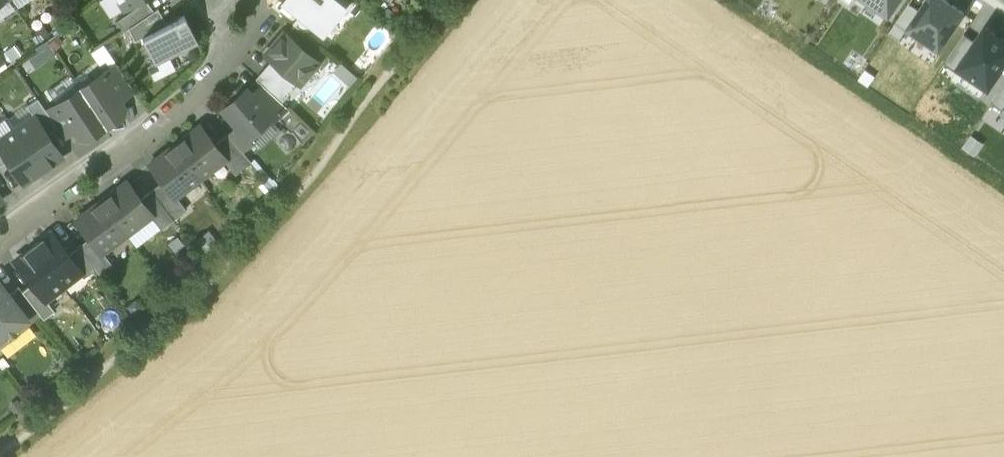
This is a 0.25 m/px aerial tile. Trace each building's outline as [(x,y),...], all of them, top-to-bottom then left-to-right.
[(146,0),(116,20),(123,30),(128,27),(153,10),(146,0)] [(124,10),(140,0),(117,0),(124,10)] [(345,5),(338,0),(283,0),(281,2),(298,16),(315,29),(322,35),(343,8),(345,5)] [(356,2),(354,0),(338,0),(345,5),(343,8),(348,12),(356,2)] [(888,12),(896,0),(870,0),(888,12)] [(919,11),(908,28),(943,51),(967,15),(945,0),(927,0),(919,11)] [(899,42),(908,28),(919,11),(909,4),(888,35),(899,42)] [(153,10),(128,27),(134,40),(141,36),(165,24),(157,8),(153,10)] [(165,24),(141,36),(154,62),(196,41),(183,15),(165,24)] [(315,29),(298,16),(292,24),(308,37),(315,29)] [(975,42),(959,67),(990,88),(1003,68),(1003,41),(985,28),(975,42)] [(318,61),(284,32),(265,54),(271,59),(299,83),(318,61)] [(956,71),(959,67),(975,42),(964,34),(944,63),(956,71)] [(299,83),(271,59),(255,78),(261,84),(281,102),(299,83)] [(133,89),(116,63),(102,73),(119,98),(133,89)] [(119,98),(102,73),(79,88),(104,125),(123,113),(124,106),(119,98)] [(242,83),(229,94),(233,98),(245,87),(242,83)] [(281,102),(261,84),(250,93),(271,117),(270,118),(272,120),(287,107),(281,102)] [(991,104),(1003,113),(1003,112),(1003,86),(991,104)] [(233,98),(221,108),(236,126),(246,138),(247,137),(270,118),(271,117),(250,93),(245,87),(233,98)] [(104,125),(79,88),(57,103),(74,128),(79,136),(86,137),(104,125)] [(46,110),(37,97),(26,105),(34,116),(34,115),(46,133),(57,126),(46,110)] [(74,128),(57,103),(46,110),(57,126),(63,135),(74,128)] [(46,133),(34,115),(34,116),(15,128),(42,169),(61,156),(46,133)] [(214,143),(199,124),(174,144),(199,177),(223,159),(225,158),(214,143)] [(246,138),(236,126),(227,133),(242,150),(252,142),(247,137),(246,138)] [(15,128),(0,138),(0,148),(7,159),(23,182),(42,169),(15,128)] [(242,150),(227,133),(214,143),(225,158),(223,159),(234,173),(250,160),(242,150)] [(199,177),(174,144),(149,163),(162,181),(174,196),(176,195),(199,177)] [(140,198),(126,180),(101,199),(126,233),(150,215),(152,213),(140,198)] [(174,196),(162,181),(151,189),(173,218),(185,208),(176,195),(174,196)] [(173,218),(151,189),(140,198),(152,213),(150,215),(160,228),(173,218)] [(126,233),(101,199),(75,219),(89,237),(101,252),(102,251),(126,233)] [(68,253),(51,231),(33,245),(63,285),(80,271),(81,270),(68,253)] [(89,237),(78,245),(78,246),(93,265),(100,274),(112,264),(102,251),(101,252),(89,237)] [(63,285),(33,245),(14,260),(32,283),(44,299),(45,298),(63,285)] [(78,246),(68,253),(81,270),(80,271),(82,274),(93,265),(78,246)] [(44,299),(32,283),(22,290),(40,314),(43,318),(54,310),(45,298),(44,299)] [(0,285),(0,345),(19,330),(15,325),(25,318),(25,317),(7,294),(0,285)] [(22,290),(18,285),(7,294),(25,317),(25,318),(28,323),(40,314),(22,290)]
